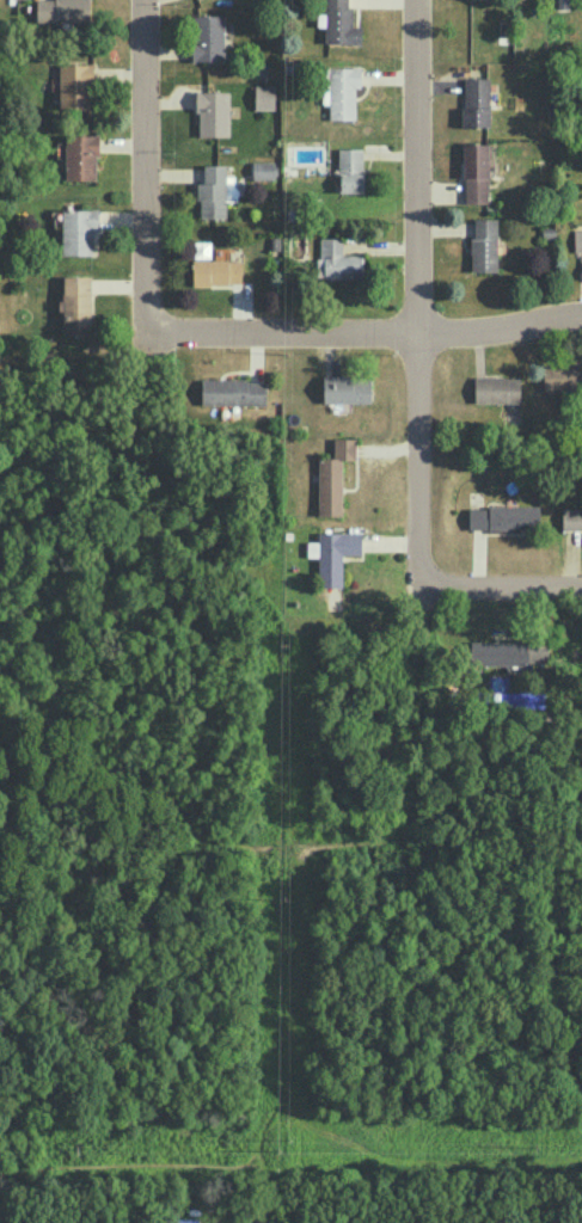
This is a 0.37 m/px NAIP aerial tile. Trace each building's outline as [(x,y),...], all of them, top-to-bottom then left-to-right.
[(89,0),(37,0),(37,21),(90,21),(89,0)] [(325,43),(361,43),(362,25),(353,25),(353,6),(348,6),(348,0),(325,0),(325,43)] [(193,60),(224,60),(224,14),(192,15),(193,60)] [(92,108),(91,63),(59,63),(60,109),(92,108)] [(355,119),(354,87),(361,87),(360,66),(324,67),(325,104),(329,104),(329,119),(355,119)] [(489,125),(490,77),(464,77),(463,125),(489,125)] [(275,85),(254,85),(254,109),(275,109),(275,85)] [(229,136),(230,91),(198,90),(197,135),(229,136)] [(65,179),(97,179),(97,134),(66,134),(65,179)] [(464,203),(489,202),(488,143),(463,143),(464,203)] [(362,147),(338,148),(339,192),(363,191),(362,147)] [(253,178),(275,178),(276,161),(253,161),(253,178)] [(225,163),(204,164),(204,182),(198,182),(199,217),(226,217),(225,163)] [(62,254),(92,254),(92,229),(98,229),(98,209),(62,209),(62,254)] [(497,218),(472,217),(472,271),(497,271),(497,218)] [(574,229),(574,251),(581,251),(581,229),(574,229)] [(362,278),(362,254),(342,254),(342,237),(318,237),(319,278),(362,278)] [(242,259),(193,258),(192,284),(241,284),(242,259)] [(90,334),(91,276),(64,275),(63,333),(90,334)] [(581,390),(581,363),(543,364),(544,391),(581,390)] [(370,402),(371,376),(323,375),(323,401),(370,402)] [(520,402),(520,377),(474,376),(474,402),(520,402)] [(201,403),(265,405),(266,380),(202,379),(201,403)] [(356,437),(334,438),(334,457),(318,458),(319,515),(342,515),(341,459),(356,459),(356,437)] [(581,526),(581,503),(561,504),(562,526),(581,526)] [(540,528),(540,505),(469,506),(469,529),(540,528)] [(361,532),(318,532),(318,541),(307,541),(307,556),(319,556),(318,586),(341,586),(342,554),(361,554),(361,532)] [(470,641),(471,665),(548,663),(547,640),(470,641)]
